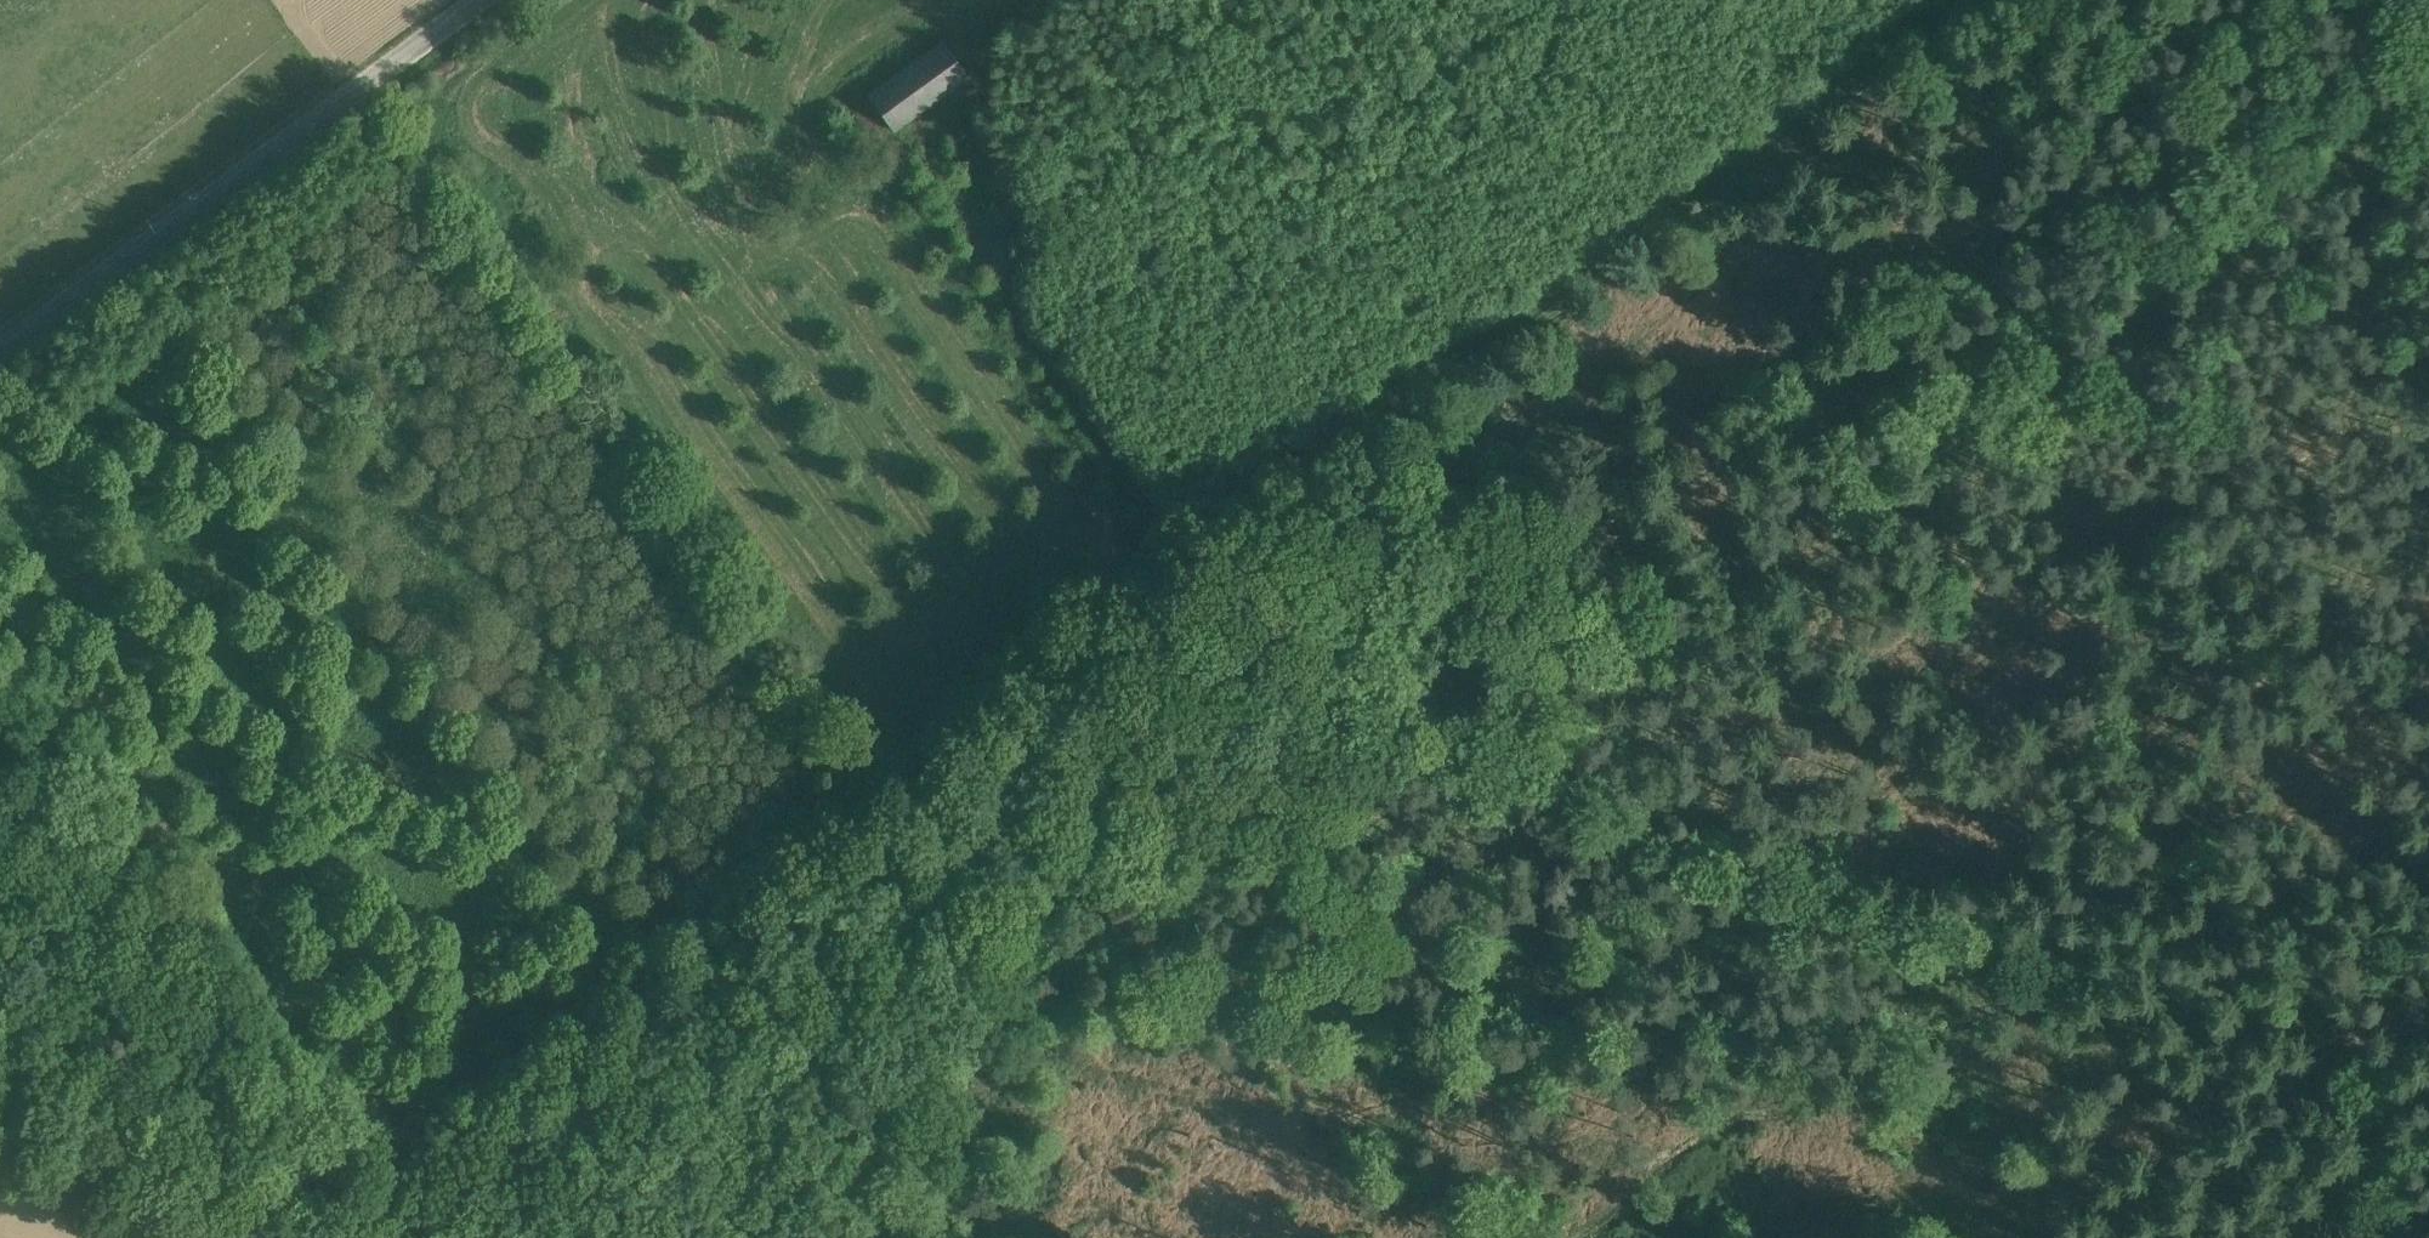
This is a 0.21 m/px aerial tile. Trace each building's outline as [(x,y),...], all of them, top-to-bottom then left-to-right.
[(945,42),(870,96),(894,129),(969,75),(945,42)]
